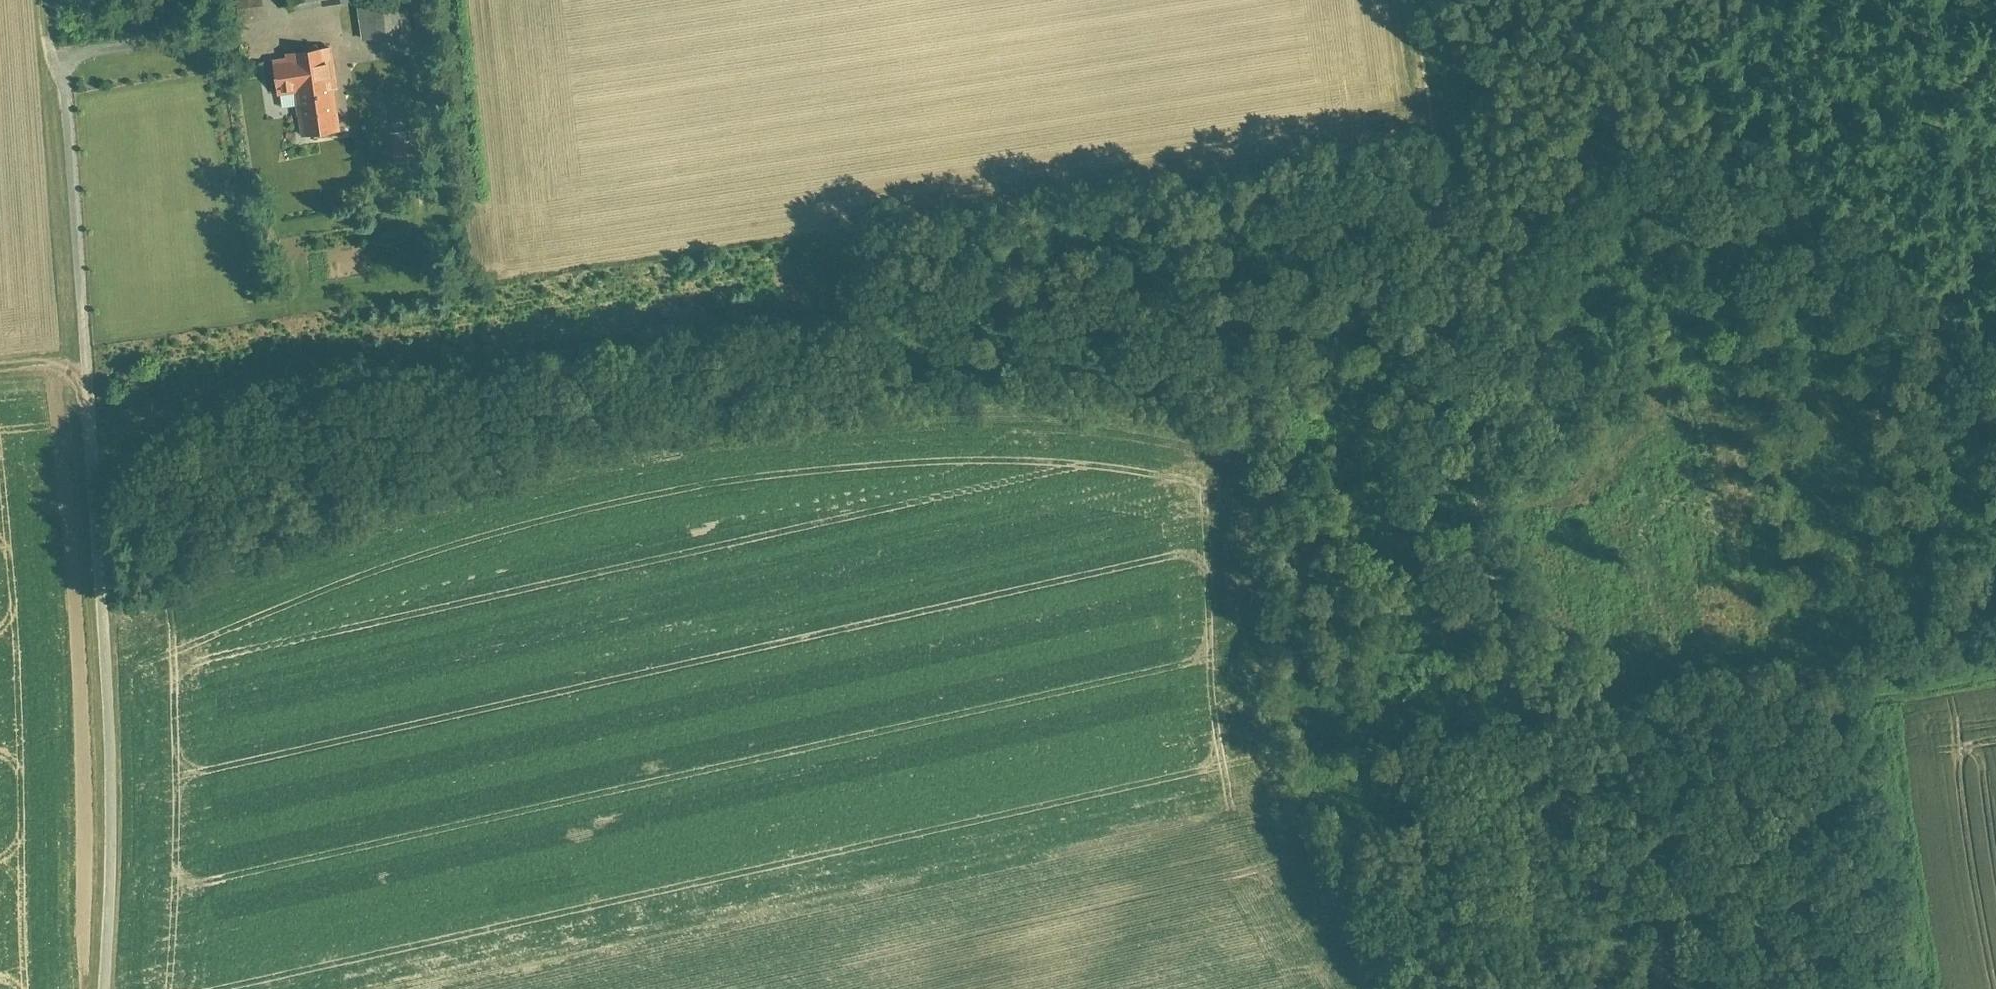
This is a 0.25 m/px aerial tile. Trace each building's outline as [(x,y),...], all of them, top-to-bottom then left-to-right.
[(292,8),(360,0),(291,0),(292,8)] [(363,40),(411,33),(407,0),(384,0),(359,3),(363,40)] [(271,58),(276,97),(299,93),(305,139),(345,133),(334,49),(271,58)] [(387,131),(392,161),(421,156),(416,126),(387,131)]
